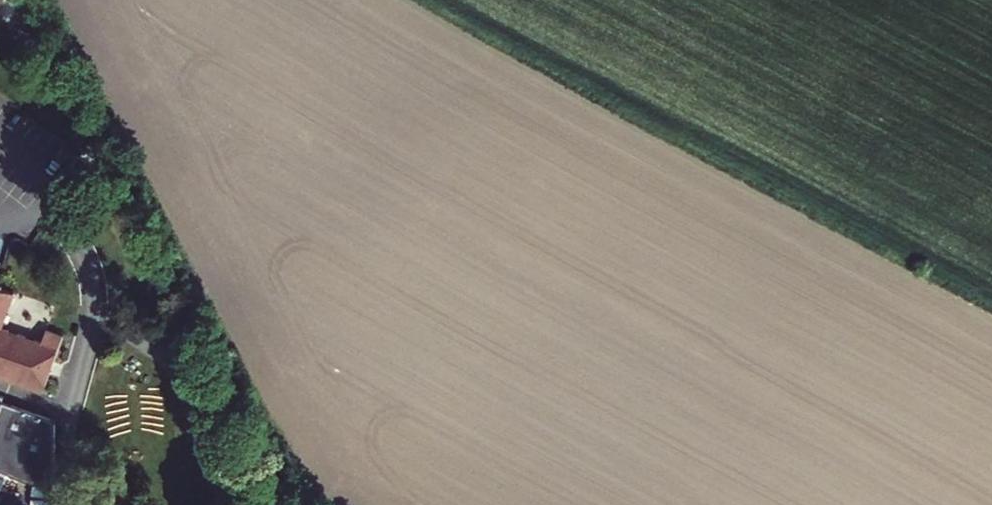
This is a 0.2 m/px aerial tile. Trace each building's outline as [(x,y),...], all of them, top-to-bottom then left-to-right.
[(0,2),(0,18),(13,24),(25,5),(22,0),(1,0),(0,2)] [(46,382),(63,331),(45,325),(41,336),(0,323),(12,288),(0,284),(0,368),(46,382)]
